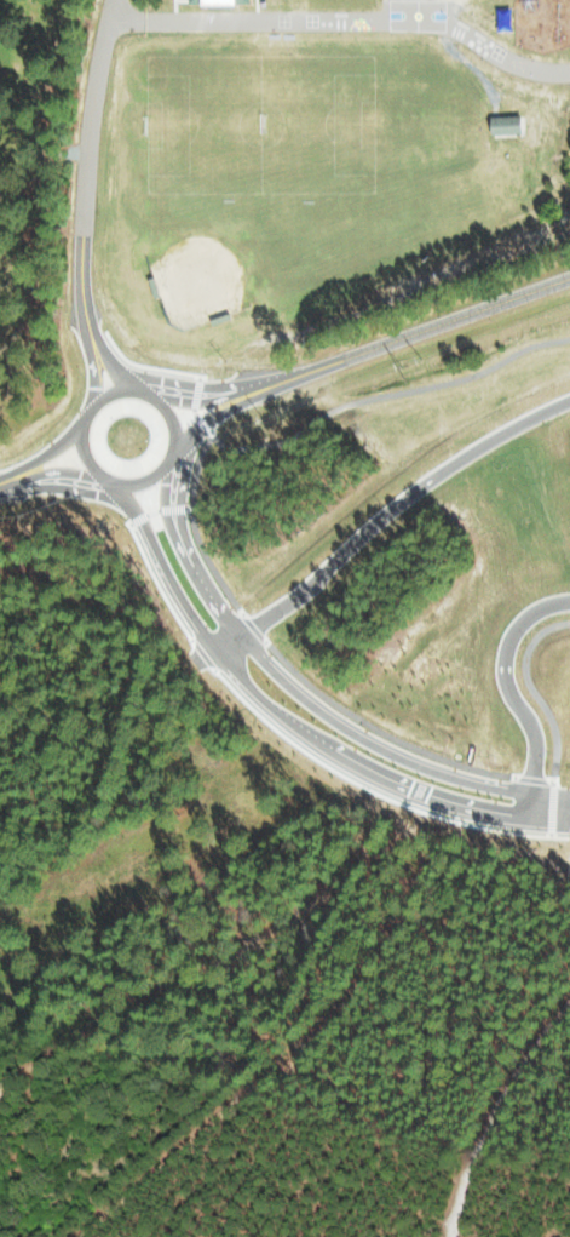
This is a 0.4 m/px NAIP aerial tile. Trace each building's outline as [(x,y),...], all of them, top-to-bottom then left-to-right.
[(516,114),(486,115),(486,133),(517,132),(516,114)]
